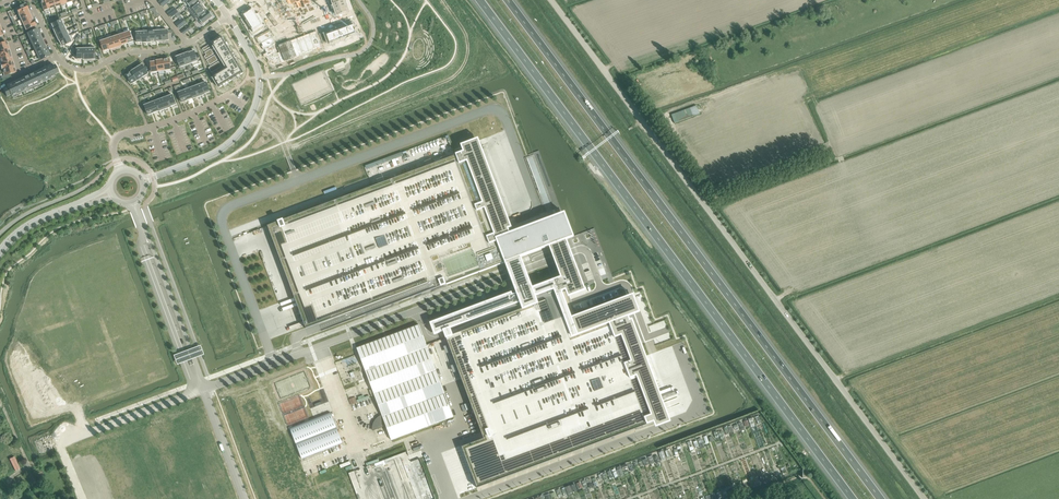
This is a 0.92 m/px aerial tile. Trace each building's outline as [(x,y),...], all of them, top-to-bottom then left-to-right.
[(44,11),(49,9),(49,8),(47,0),(40,0),(44,11)] [(49,8),(55,7),(53,0),(47,0),(49,8)] [(184,4),(188,10),(200,0),(189,0),(184,4)] [(200,0),(188,10),(192,15),(204,7),(200,1),(201,0),(200,0)] [(344,1),(331,5),(331,6),(332,5),(334,10),(346,6),(344,1)] [(26,4),(15,9),(17,15),(28,10),(28,9),(26,4)] [(346,6),(334,10),(336,16),(348,12),(346,6)] [(204,7),(192,15),(197,21),(209,11),(208,12),(204,7)] [(245,13),(242,15),(246,21),(245,21),(259,13),(259,12),(257,14),(253,8),(250,10),(250,9),(245,13)] [(28,10),(17,15),(20,20),(30,15),(28,10)] [(209,11),(197,21),(198,20),(202,25),(213,17),(209,11)] [(259,13),(245,21),(249,27),(263,18),(259,13)] [(30,15),(20,20),(22,25),(23,25),(33,20),(32,20),(30,15)] [(263,18),(249,27),(250,27),(253,33),(266,25),(263,18)] [(33,20),(23,25),(26,30),(36,26),(33,20)] [(61,20),(51,24),(54,30),(63,25),(61,20)] [(353,22),(347,24),(352,37),(357,35),(357,33),(357,32),(355,27),(354,27),(353,22)] [(347,24),(341,26),(346,40),(352,37),(347,24)] [(54,30),(53,30),(56,35),(66,31),(63,25),(54,30)] [(341,26),(336,28),(341,41),(346,39),(346,40),(341,26)] [(336,28),(330,30),(335,43),(341,41),(336,28)] [(37,29),(26,34),(29,39),(40,34),(37,29)] [(269,31),(257,38),(259,42),(260,42),(262,45),(261,46),(263,50),(265,50),(266,53),(265,54),(270,63),(271,61),(275,63),(275,65),(276,65),(288,60),(289,60),(288,58),(292,57),(293,58),(301,55),(300,54),(305,52),(305,54),(313,51),(312,49),(317,48),(317,49),(322,48),(317,34),(316,31),(313,32),(313,33),(314,35),(306,37),(279,48),(281,52),(277,53),(275,50),(276,49),(275,47),(277,45),(271,34),(273,33),(274,33),(272,29),(269,31)] [(330,30),(324,32),(329,46),(335,43),(330,30)] [(66,31),(56,35),(58,41),(59,40),(68,36),(66,31)] [(131,32),(124,34),(127,43),(134,41),(131,32)] [(40,34),(29,39),(31,45),(42,40),(39,35),(40,34)] [(124,34),(119,36),(122,45),(127,43),(124,34)] [(68,36),(59,40),(62,46),(71,42),(68,36)] [(119,36),(113,38),(116,48),(122,46),(122,45),(119,36)] [(222,37),(212,43),(214,46),(228,69),(213,78),(219,88),(244,73),(222,37)] [(113,38),(107,40),(110,50),(116,48),(113,38)] [(42,40),(31,45),(34,50),(44,45),(42,40)] [(107,40),(101,42),(104,51),(110,49),(107,40)] [(0,44),(0,51),(3,50),(8,48),(7,44),(6,42),(1,44),(0,44)] [(44,45),(34,50),(36,55),(47,51),(44,45)] [(0,51),(0,57),(10,54),(9,52),(8,48),(3,50),(0,51)] [(206,55),(204,56),(206,59),(214,54),(211,49),(205,53),(206,55)] [(47,51),(36,55),(36,56),(37,55),(40,60),(50,56),(47,50),(47,51)] [(188,53),(193,65),(199,63),(195,51),(189,53),(188,53)] [(185,53),(182,54),(187,66),(192,64),(193,65),(188,53),(185,54),(185,53)] [(0,57),(0,61),(1,63),(0,64),(6,62),(12,60),(11,56),(10,54),(0,57)] [(180,56),(176,57),(181,69),(187,66),(182,54),(179,55),(180,56)] [(215,56),(207,60),(210,65),(218,60),(215,56)] [(169,59),(163,60),(165,70),(171,70),(169,59)] [(0,64),(0,65),(2,70),(14,66),(13,64),(12,60),(6,62),(0,64)] [(215,64),(209,68),(212,73),(221,67),(222,67),(219,62),(215,64)] [(143,65),(137,68),(143,77),(148,74),(143,65)] [(14,66),(2,70),(4,76),(10,74),(15,72),(15,70),(14,68),(14,66)] [(33,74),(28,76),(31,81),(33,86),(55,76),(54,75),(58,73),(55,66),(51,68),(50,66),(45,68),(33,73),(33,74)] [(137,68),(132,72),(138,81),(143,77),(137,68)] [(132,72),(127,75),(132,84),(138,81),(132,72)] [(8,87),(3,90),(7,97),(11,95),(11,96),(33,86),(31,81),(28,76),(24,78),(23,78),(11,83),(12,84),(7,86),(8,87)] [(206,82),(201,85),(204,94),(210,92),(206,82)] [(201,85),(195,87),(199,97),(204,95),(204,94),(201,85)] [(195,87),(190,89),(193,98),(193,99),(199,97),(195,87)] [(190,89),(184,91),(188,100),(193,98),(190,89)] [(184,91),(178,93),(182,103),(188,100),(184,91)] [(173,95),(167,97),(170,107),(176,105),(173,95)] [(167,97),(161,99),(165,109),(171,107),(170,107),(167,97)] [(161,99),(156,101),(160,112),(165,109),(161,99)] [(156,101),(150,104),(154,113),(159,111),(156,101)] [(150,104),(145,106),(148,115),(154,113),(150,104)] [(674,123),(692,116),(699,114),(697,106),(690,108),(689,108),(671,115),(674,123)] [(456,155),(433,163),(425,166),(385,181),(378,184),(372,187),(278,222),(267,226),(288,281),(305,327),(306,329),(319,324),(320,328),(322,330),(322,331),(504,262),(509,276),(516,294),(513,296),(512,292),(430,323),(434,334),(441,332),(443,331),(444,334),(445,338),(448,345),(458,372),(461,379),(484,439),(462,447),(461,447),(476,488),(477,488),(639,428),(641,427),(649,424),(653,422),(655,427),(670,421),(632,319),(629,320),(627,317),(640,312),(638,308),(633,295),(621,299),(571,318),(561,291),(565,290),(568,297),(586,290),(578,271),(572,252),(567,239),(573,237),(564,213),(557,216),(534,224),(533,224),(526,226),(510,232),(509,229),(512,228),(482,149),(482,147),(478,138),(460,145),(463,152),(462,152),(456,155)] [(365,166),(366,170),(403,157),(402,153),(365,166)] [(419,325),(357,348),(368,378),(371,386),(392,440),(453,417),(419,325)] [(177,354),(174,356),(178,365),(180,364),(202,355),(204,355),(201,346),(199,347),(195,348),(193,349),(177,354)] [(331,413),(290,429),(302,459),(343,443),(331,413)] [(386,460),(374,464),(376,469),(388,465),(386,460)]
